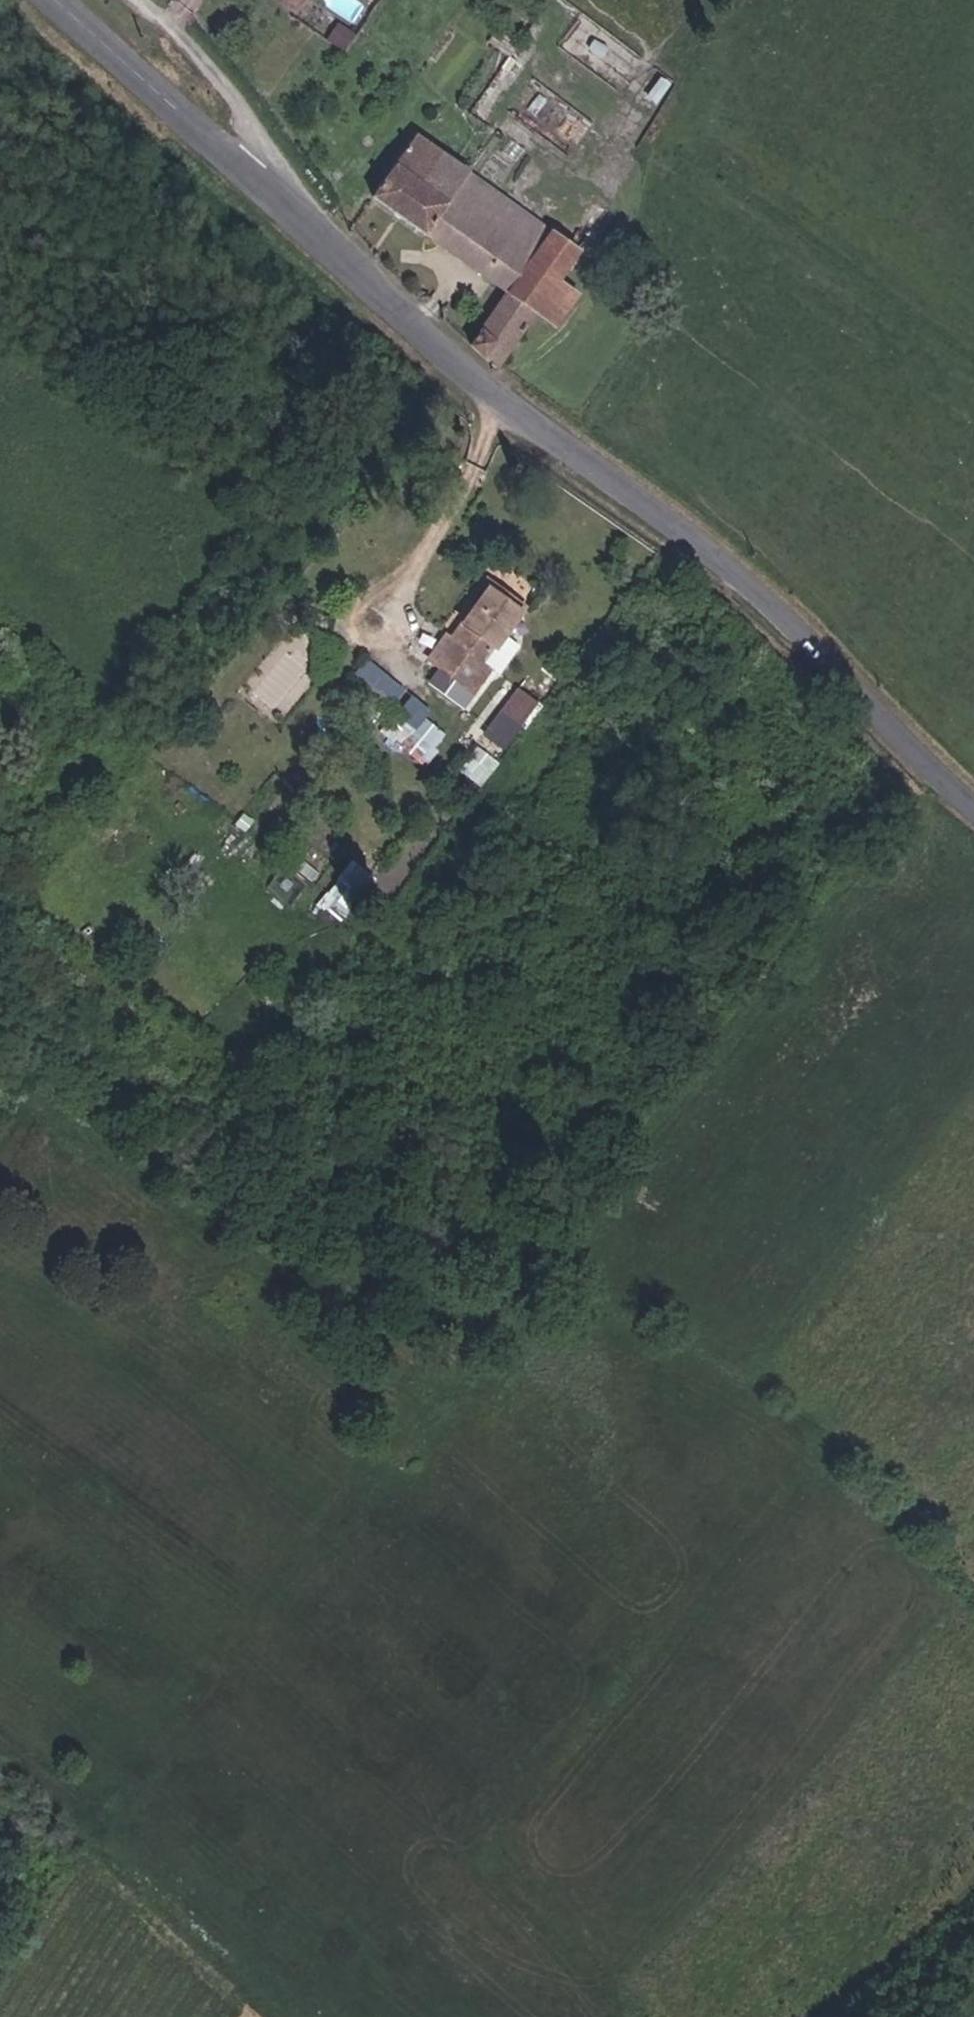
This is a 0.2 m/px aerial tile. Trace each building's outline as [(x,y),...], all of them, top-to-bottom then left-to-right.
[(458,336),(487,357),(522,305),(544,271),(562,243),(489,192),(402,131),(359,192),(492,285),(458,336)] [(583,211),(510,162),(489,192),(562,243),(583,211)] [(544,271),(522,305),(543,320),(566,287),(544,271)] [(441,632),(421,659),(459,688),(517,608),(480,581),(462,604),(471,611),(459,628),(453,623),(445,635),(441,632)] [(392,705),(407,687),(368,656),(353,673),(392,705)] [(517,683),(484,733),(505,747),(538,697),(517,683)] [(426,763),(452,731),(411,697),(385,729),(426,763)] [(354,857),(325,896),(350,914),(378,874),(354,857)]
